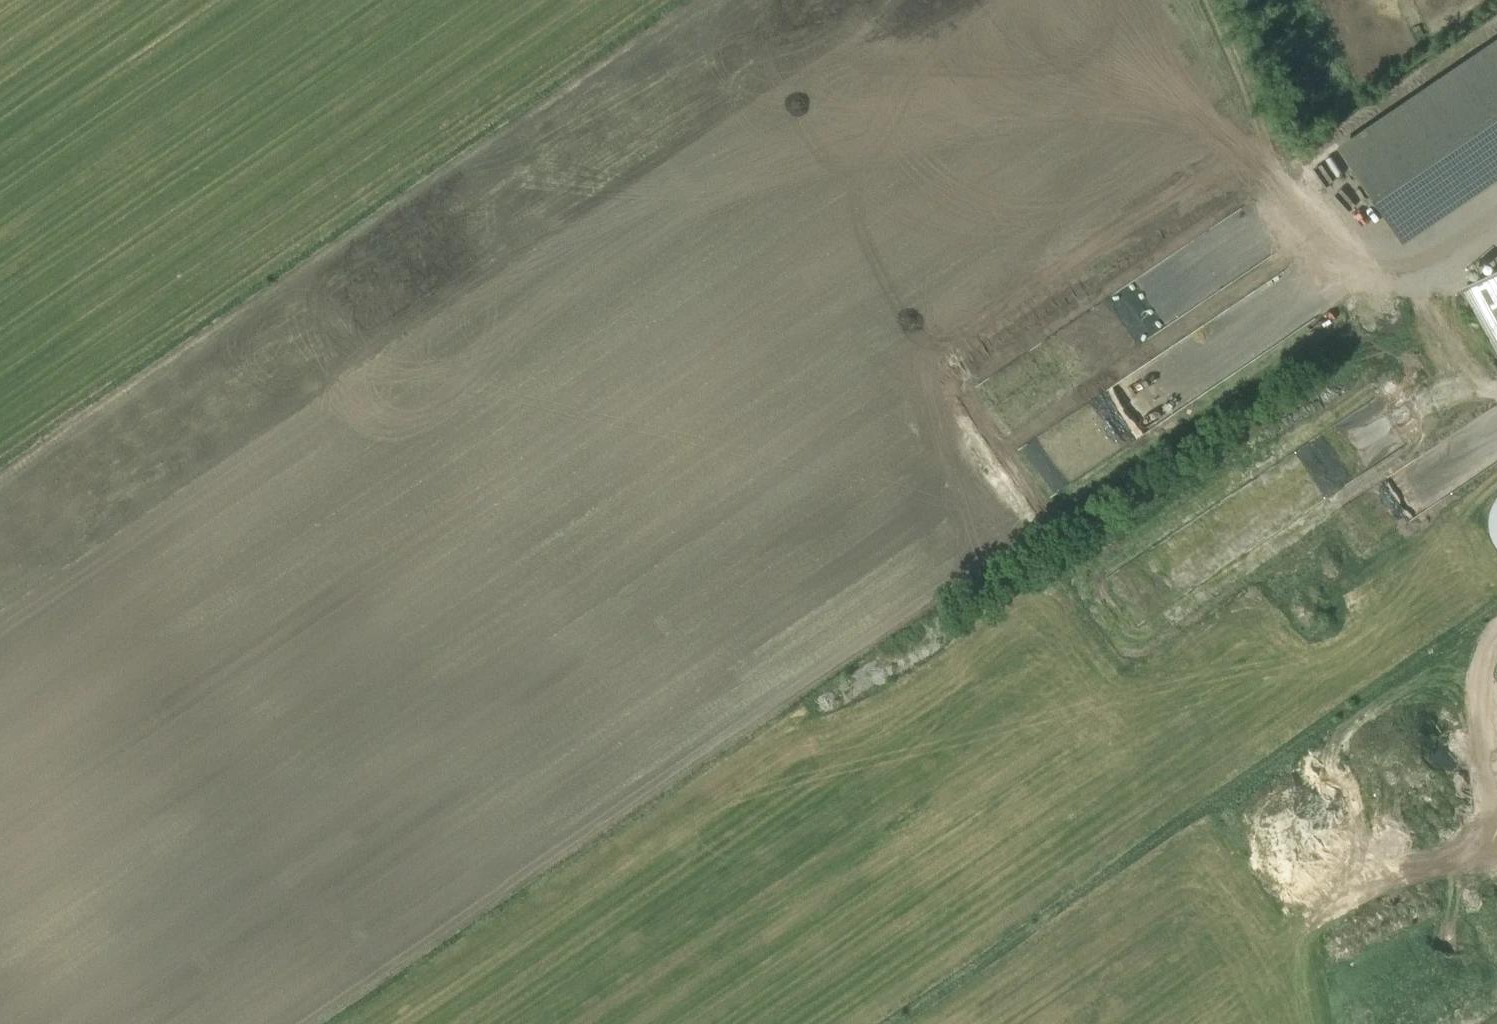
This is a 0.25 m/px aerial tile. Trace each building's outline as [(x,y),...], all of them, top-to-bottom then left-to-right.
[(1343,145),(1406,238),(1496,176),(1496,40),(1343,145)] [(1472,287),(1496,332),(1496,273),(1472,287)] [(1495,497),(1493,500),(1492,503),(1490,507),(1489,510),(1488,514),(1488,517),(1488,521),(1488,525),(1488,528),(1489,532),(1490,535),(1492,539),(1493,542),(1495,545),(1496,547),(1496,495),(1495,497)]
